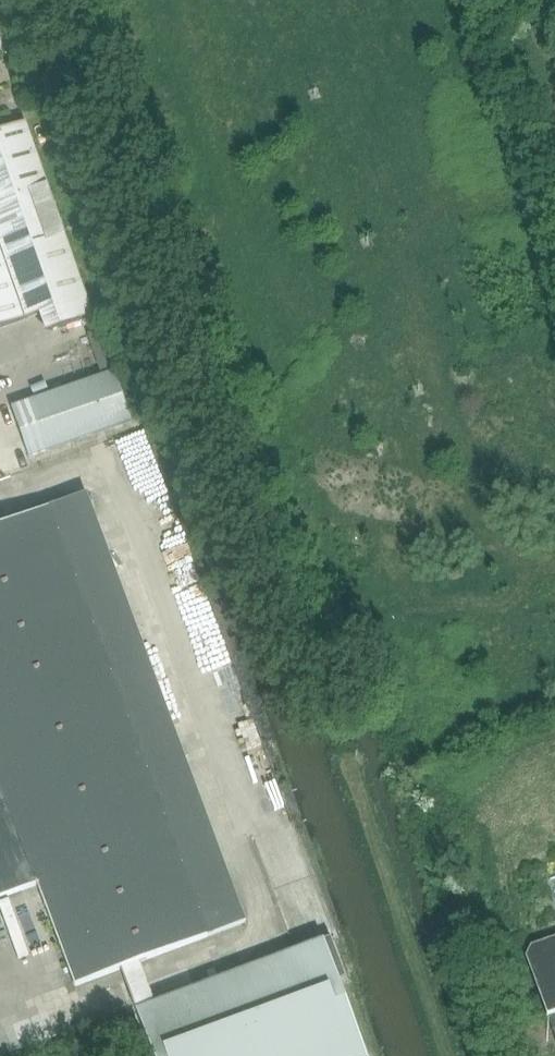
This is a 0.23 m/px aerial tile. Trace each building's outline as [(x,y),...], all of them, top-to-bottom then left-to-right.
[(47,185),(25,123),(0,132),(0,201),(47,185)] [(47,185),(0,201),(0,249),(3,257),(24,319),(44,312),(50,331),(92,316),(47,185)] [(0,258),(0,328),(24,319),(3,257),(0,258)] [(105,328),(87,335),(101,375),(125,366),(114,333),(108,335),(105,328)] [(114,371),(11,407),(28,457),(131,421),(114,371)] [(37,884),(73,983),(74,985),(120,969),(138,962),(246,922),(87,493),(0,525),(0,898),(37,884)] [(196,569),(152,582),(160,611),(204,598),(196,569)] [(532,944),(525,956),(547,1018),(549,1017),(553,1030),(554,1035),(554,936),(532,944)] [(135,1009),(152,1055),(368,1055),(325,939),(135,1009)]
